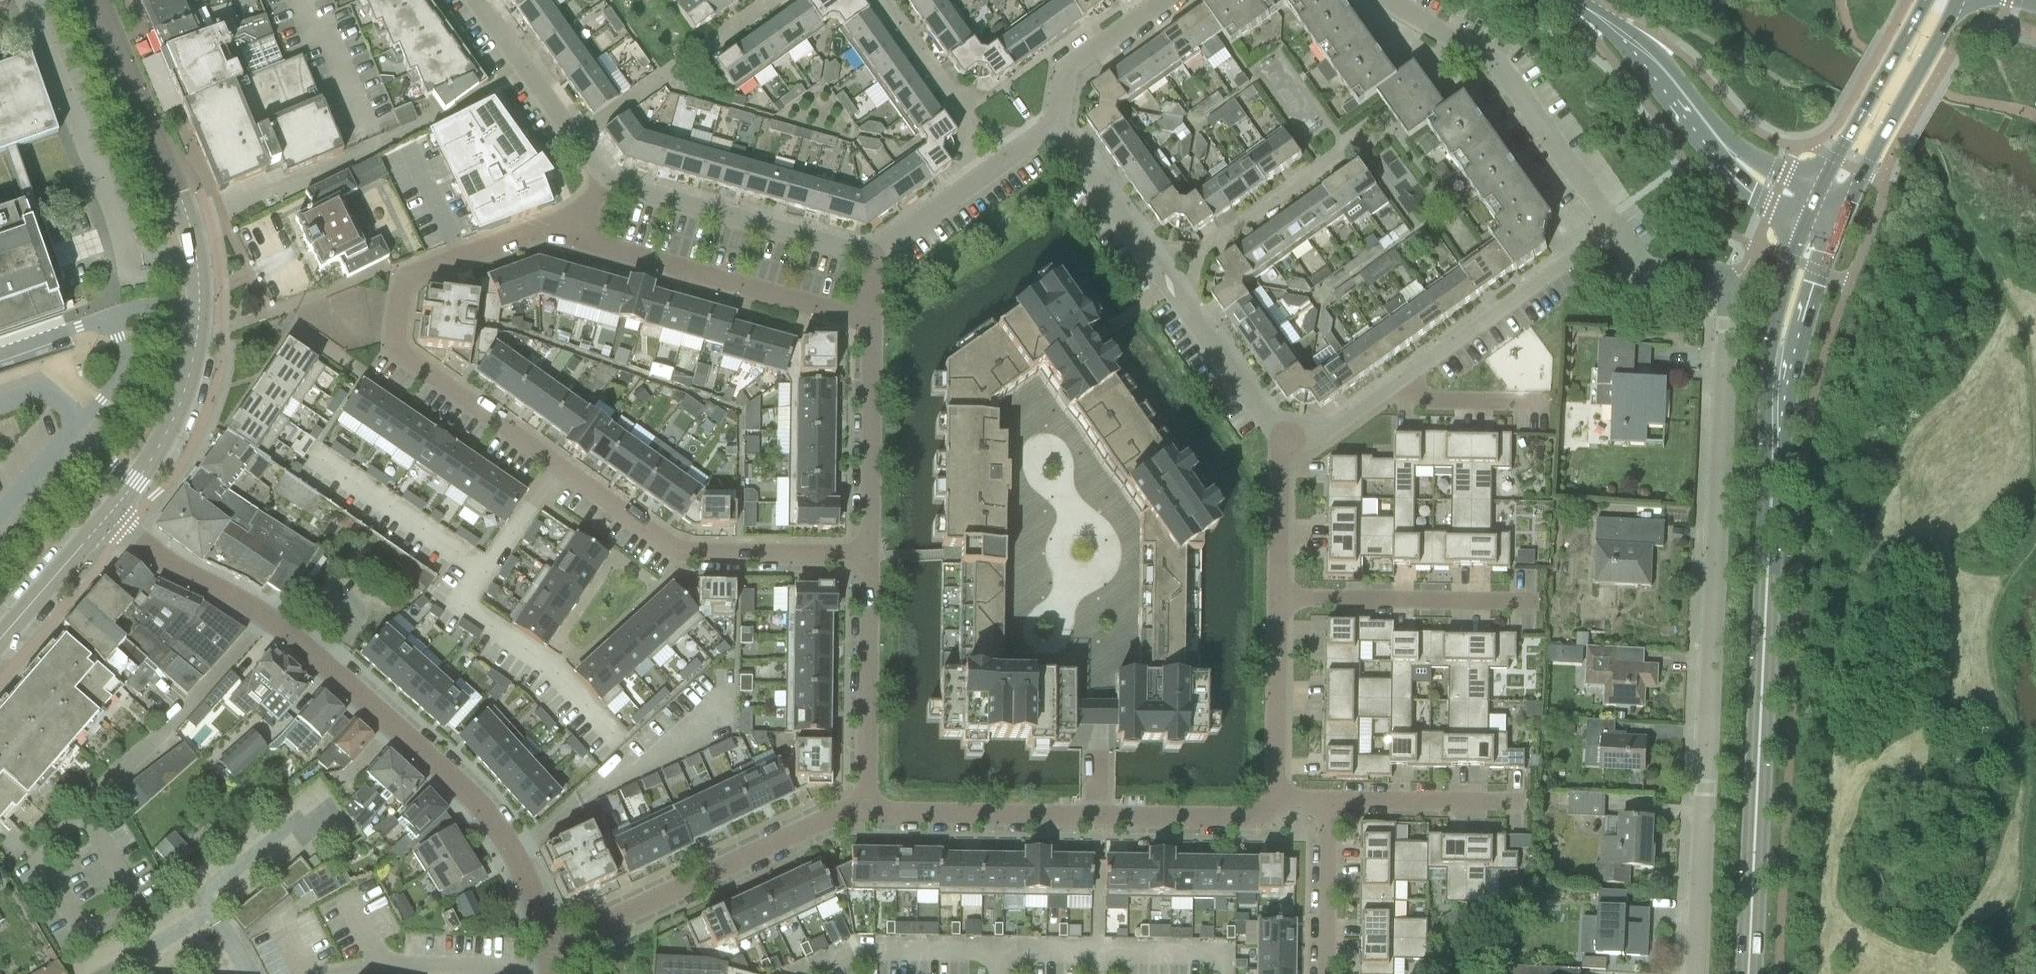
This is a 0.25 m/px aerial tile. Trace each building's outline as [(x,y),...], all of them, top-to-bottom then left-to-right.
[(181,3),(180,0),(155,0),(141,7),(153,33),(188,19),(188,18),(209,10),(230,4),(229,0),(212,0),(205,2),(184,9),(181,3)] [(356,5),(362,2),(373,29),(379,26),(391,53),(397,50),(408,77),(414,75),(425,100),(431,98),(443,115),(453,108),(486,85),(425,0),(354,0),(356,5)] [(516,11),(531,0),(508,0),(516,11)] [(516,11),(528,28),(556,8),(550,0),(531,0),(516,11)] [(697,0),(680,0),(673,5),(693,33),(711,20),(697,0)] [(711,20),(729,7),(723,0),(697,0),(711,20)] [(835,1),(830,1),(830,0),(804,0),(803,1),(823,29),(824,28),(821,24),(829,19),(832,20),(835,1)] [(832,20),(836,20),(841,28),(837,31),(838,32),(866,11),(858,0),(843,0),(840,2),(835,1),(832,20)] [(947,0),(921,0),(910,8),(923,25),(951,5),(947,0)] [(975,4),(980,10),(986,6),(987,0),(976,0),(975,4)] [(1000,0),(993,0),(992,7),(996,13),(1002,8),(1003,1),(1000,0)] [(1067,0),(1050,0),(1044,4),(1064,33),(1081,20),(1067,0)] [(1081,20),(1099,7),(1094,0),(1067,0),(1081,20)] [(1267,0),(1214,0),(1204,8),(1205,9),(1222,33),(1231,46),(1277,14),(1267,0)] [(1277,14),(1285,8),(1289,9),(1294,16),(1317,0),(1267,0),(1277,14)] [(1294,16),(1326,62),(1365,34),(1354,18),(1359,15),(1349,1),(1344,4),(1341,0),(1317,0),(1294,16)] [(803,1),(785,14),(805,42),(823,29),(803,1)] [(188,19),(153,33),(163,53),(237,25),(230,4),(209,10),(188,18),(188,19)] [(1064,33),(1044,4),(1026,17),(1046,45),(1064,33)] [(951,5),(923,25),(935,43),(963,23),(951,5)] [(607,7),(600,12),(601,14),(608,25),(616,19),(609,9),(607,7)] [(569,26),(556,8),(528,28),(541,46),(569,26)] [(1205,9),(1181,26),(1201,54),(1219,41),(1216,37),(1222,33),(1205,9)] [(866,11),(838,32),(850,49),(879,29),(866,11)] [(805,42),(785,14),(767,26),(787,54),(805,42)] [(163,53),(159,55),(181,107),(226,87),(254,75),(283,63),(264,16),(237,25),(163,53)] [(1026,17),(1008,30),(1028,58),(1046,45),(1026,17)] [(616,19),(608,25),(616,35),(623,29),(616,19)] [(963,23),(935,43),(948,61),(972,44),(976,41),(975,39),(963,23)] [(569,26),(541,46),(554,64),(582,44),(569,26)] [(787,54),(767,26),(750,39),(770,67),(787,54)] [(1201,54),(1181,26),(1163,39),(1183,67),(1201,54)] [(891,47),(879,29),(850,49),(863,67),(891,47)] [(1008,30),(990,42),(1011,71),(1028,58),(1008,30)] [(1376,50),(1365,34),(1326,62),(1354,100),(1359,108),(1377,95),(1393,116),(1431,89),(1415,65),(1397,78),(1386,63),(1391,60),(1381,46),(1376,50)] [(750,39),(732,52),(752,80),(770,67),(750,39)] [(1183,67),(1163,39),(1146,51),(1166,80),(1183,67)] [(984,53),(981,52),(978,70),(983,71),(992,84),(1011,71),(990,42),(990,43),(992,47),(984,53)] [(582,44),(554,64),(566,82),(594,61),(582,44)] [(634,60),(641,55),(634,44),(626,50),(634,60)] [(978,51),(972,44),(948,61),(961,78),(973,69),(978,70),(981,52),(978,51)] [(904,64),(891,47),(863,67),(876,84),(904,64)] [(1166,80),(1146,51),(1128,64),(1148,92),(1166,80)] [(752,80),(732,52),(714,64),(734,93),(752,80)] [(648,65),(641,55),(634,60),(641,70),(648,65)] [(226,87),(181,107),(217,193),(218,193),(218,192),(265,172),(264,170),(279,164),(285,178),(342,154),(322,105),(321,106),(301,58),(284,64),(283,63),(254,75),(226,87)] [(4,154),(25,211),(34,207),(14,151),(56,136),(30,59),(24,61),(0,69),(0,155),(4,154)] [(811,63),(810,71),(820,72),(822,64),(817,59),(811,63)] [(594,61),(566,82),(579,99),(607,79),(594,61)] [(828,65),(826,73),(837,75),(838,68),(834,61),(828,65)] [(917,82),(904,64),(876,84),(888,102),(917,82)] [(1148,92),(1128,64),(1110,77),(1127,101),(1127,102),(1129,106),(1148,92)] [(820,72),(810,71),(809,76),(816,85),(818,83),(820,72)] [(837,75),(826,73),(825,84),(826,87),(836,80),(837,75)] [(1244,76),(1233,83),(1238,90),(1249,83),(1244,76)] [(1127,101),(1110,77),(1092,90),(1101,103),(1100,108),(1118,111),(1119,107),(1127,102),(1127,101)] [(607,79),(579,99),(592,117),(620,97),(607,79)] [(929,100),(917,82),(888,102),(901,120),(929,100)] [(799,86),(789,94),(794,101),(805,94),(799,86)] [(1247,103),(1257,96),(1258,95),(1252,88),(1242,95),(1247,103)] [(1431,89),(1393,116),(1409,140),(1427,127),(1459,171),(1498,143),(1486,127),(1491,124),(1481,110),(1477,114),(1465,97),(1447,110),(1431,89)] [(842,109),(849,103),(842,93),(834,99),(842,109)] [(794,101),(789,94),(779,101),(784,108),(794,101)] [(1218,94),(1208,101),(1213,109),(1223,101),(1218,94)] [(745,99),(733,96),(731,105),(743,108),(745,99)] [(696,111),(699,102),(687,99),(684,108),(696,111)] [(942,117),(929,100),(901,120),(914,137),(942,117)] [(1354,100),(1341,109),(1347,117),(1359,108),(1354,100)] [(1213,109),(1208,101),(1198,108),(1203,116),(1213,109)] [(535,163),(529,154),(523,147),(514,134),(501,116),(492,103),(491,102),(491,103),(438,128),(435,130),(427,134),(429,138),(429,139),(436,153),(447,175),(450,180),(453,187),(460,201),(469,219),(472,225),(474,229),(475,233),(476,234),(476,235),(484,232),(488,230),(492,229),(551,208),(550,205),(545,191),(542,183),(541,181),(542,181),(545,179),(535,166),(536,165),(535,163)] [(711,106),(699,102),(696,111),(708,114),(711,106)] [(856,114),(849,103),(842,109),(849,119),(856,114)] [(416,121),(410,106),(410,105),(393,112),(399,128),(416,121)] [(1171,119),(1174,106),(1167,105),(1160,109),(1164,115),(1164,118),(1171,119)] [(1179,107),(1174,106),(1171,119),(1182,121),(1183,118),(1186,116),(1179,107)] [(1217,114),(1222,121),(1232,114),(1227,106),(1217,114)] [(1118,111),(1100,108),(1099,113),(1087,122),(1100,140),(1124,123),(1123,122),(1118,114),(1118,111)] [(728,110),(726,119),(738,123),(740,114),(728,110)] [(626,156),(644,130),(630,112),(602,132),(616,151),(620,148),(626,156)] [(752,117),(740,114),(738,123),(750,126),(752,117)] [(1222,121),(1217,114),(1206,121),(1212,128),(1222,121)] [(942,117),(914,137),(914,138),(918,135),(924,143),(923,147),(941,150),(942,145),(955,135),(942,117)] [(1164,118),(1163,121),(1157,125),(1162,132),(1169,133),(1171,119),(1164,118)] [(1127,119),(1123,122),(1124,123),(1100,140),(1112,158),(1141,138),(1127,119)] [(1171,119),(1169,133),(1174,134),(1184,127),(1182,124),(1182,121),(1171,119)] [(780,134),(782,125),(770,122),(768,131),(780,134)] [(871,135),(872,124),(867,123),(857,130),(859,133),(871,135)] [(879,125),(872,124),(871,135),(878,136),(884,132),(879,125)] [(794,129),(782,125),(780,134),(792,138),(794,129)] [(1264,143),(1284,171),(1302,158),(1282,129),(1264,143)] [(644,130),(626,156),(637,159),(636,164),(657,170),(666,137),(644,130)] [(821,146),(824,137),(812,134),(809,143),(821,146)] [(1180,142),(1179,147),(1190,149),(1192,138),(1190,135),(1180,142)] [(666,137),(657,170),(678,176),(687,142),(666,137)] [(824,137),(821,146),(834,149),(836,140),(824,137)] [(1196,150),(1207,152),(1207,147),(1200,137),(1198,139),(1196,150)] [(1431,138),(1419,147),(1426,158),(1440,148),(1433,137),(1431,138)] [(1141,138),(1112,158),(1125,176),(1153,155),(1141,138)] [(868,151),(870,141),(858,139),(856,141),(863,150),(868,151)] [(870,141),(868,151),(875,153),(881,148),(877,142),(870,141)] [(708,148),(687,142),(678,176),(699,182),(708,148)] [(1264,143),(1246,155),(1266,183),(1284,171),(1264,143)] [(1509,159),(1498,143),(1459,171),(1491,216),(1530,188),(1519,173),(1523,169),(1514,156),(1509,159)] [(941,150),(923,147),(923,150),(915,156),(932,180),(949,167),(940,155),(941,150)] [(1190,149),(1179,147),(1178,154),(1183,161),(1188,157),(1190,149)] [(729,154),(708,148),(699,182),(720,187),(729,154)] [(1207,152),(1196,150),(1195,158),(1199,163),(1205,159),(1207,152)] [(915,156),(912,152),(894,164),(914,193),(932,180),(915,156)] [(729,154),(720,187),(741,193),(750,160),(729,154)] [(1166,173),(1153,155),(1125,176),(1137,193),(1166,173)] [(1266,183),(1246,155),(1229,168),(1249,196),(1266,183)] [(378,158),(304,194),(313,211),(294,221),(303,239),(301,241),(308,253),(310,252),(319,271),(322,270),(321,269),(337,261),(346,279),(388,258),(379,239),(362,248),(338,200),(387,177),(378,158)] [(771,166),(750,160),(741,193),(762,199),(771,166)] [(1359,163),(1341,177),(1361,205),(1368,214),(1370,217),(1389,204),(1359,163)] [(914,193),(894,164),(877,177),(897,205),(914,193)] [(792,172),(771,166),(762,199),(783,205),(792,172)] [(1249,196),(1229,168),(1211,180),(1231,209),(1249,196)] [(792,172),(783,205),(803,211),(813,178),(792,172)] [(1179,191),(1166,173),(1137,193),(1150,211),(1174,193),(1175,194),(1179,191)] [(897,205),(877,177),(858,190),(864,223),(875,215),(878,219),(897,205)] [(1341,177),(1324,189),(1344,217),(1351,227),(1368,214),(1361,205),(1341,177)] [(834,183),(813,178),(803,211),(824,217),(834,183)] [(1231,209),(1211,180),(1192,194),(1195,198),(1196,197),(1213,221),(1231,209)] [(834,183),(824,217),(846,223),(847,218),(864,223),(858,190),(834,183)] [(1530,188),(1491,216),(1496,224),(1496,228),(1487,234),(1494,243),(1514,271),(1515,272),(1547,250),(1544,246),(1548,222),(1552,219),(1530,188)] [(1324,189),(1306,202),(1326,230),(1344,217),(1324,189)] [(1174,193),(1150,211),(1163,229),(1176,220),(1181,221),(1184,203),(1181,202),(1175,194),(1174,193)] [(1187,203),(1184,203),(1181,221),(1186,222),(1195,234),(1213,221),(1196,197),(1195,198),(1187,203)] [(1326,230),(1306,202),(1288,214),(1308,242),(1326,230)] [(61,316),(61,314),(52,290),(51,287),(61,284),(61,285),(63,284),(41,223),(40,224),(34,207),(25,211),(24,211),(0,219),(0,337),(61,316)] [(1288,214),(1271,227),(1291,255),(1308,242),(1288,214)] [(1404,226),(1393,233),(1399,241),(1399,240),(1409,233),(1404,226)] [(1271,227),(1253,239),(1273,268),(1291,255),(1271,227)] [(1413,238),(1418,246),(1428,238),(1423,231),(1413,238)] [(1418,246),(1413,238),(1402,245),(1408,253),(1418,246)] [(1273,268),(1253,239),(1235,252),(1253,276),(1252,277),(1255,281),(1273,268)] [(1494,243),(1487,248),(1477,255),(1497,283),(1514,271),(1494,243)] [(1378,244),(1368,251),(1373,259),(1383,251),(1384,251),(1378,244)] [(1373,259),(1368,251),(1358,259),(1363,266),(1373,259)] [(1395,251),(1387,256),(1377,264),(1382,271),(1392,264),(1400,267),(1404,263),(1400,258),(1395,251)] [(1253,276),(1235,252),(1217,265),(1226,278),(1225,283),(1243,286),(1244,283),(1252,277),(1253,276)] [(1477,255),(1459,268),(1479,296),(1497,283),(1477,255)] [(537,261),(509,271),(520,303),(538,296),(537,261)] [(566,269),(537,261),(538,296),(557,302),(566,269)] [(1377,264),(1367,271),(1359,276),(1368,289),(1372,286),(1372,278),(1382,271),(1377,264)] [(1479,296),(1459,268),(1442,280),(1462,308),(1479,296)] [(566,269),(557,302),(578,307),(587,275),(566,269)] [(1333,276),(1338,284),(1348,277),(1343,269),(1333,276)] [(509,271),(480,282),(478,296),(484,297),(495,299),(498,307),(499,311),(520,303),(509,271)] [(587,275),(578,307),(598,313),(608,280),(587,275)] [(1338,284),(1333,276),(1323,284),(1328,291),(1338,284)] [(1093,678),(1115,679),(1114,743),(1118,743),(1118,753),(1134,753),(1134,743),(1161,743),(1161,753),(1178,753),(1178,743),(1203,744),(1204,736),(1216,736),(1217,719),(1204,719),(1204,680),(1198,680),(1199,540),(1214,530),(1207,520),(1215,514),(1206,501),(1198,507),(1181,484),(1189,478),(1180,464),(1172,470),(1161,455),(1169,449),(1160,436),(1152,442),(1143,429),(1151,423),(1141,409),(1133,415),(1124,402),(1132,396),(1123,383),(1114,389),(1105,376),(1113,370),(1108,363),(1104,357),(1096,362),(1080,340),(1090,333),(1087,329),(1095,323),(1086,309),(1078,315),(1055,283),(1051,285),(1045,277),(1032,286),(1037,295),(1011,313),(1014,318),(992,334),(987,327),(974,337),(979,343),(970,349),(966,343),(952,352),(957,359),(943,369),(943,381),(930,380),(930,397),(942,397),(942,424),(934,424),(934,440),(942,440),(942,462),(932,462),(931,478),(941,478),(941,489),(931,488),(931,505),(941,505),(941,527),(931,526),(930,543),(940,543),(940,561),(938,707),(926,707),(925,724),(938,724),(938,740),(959,740),(959,750),(963,750),(963,760),(980,760),(980,750),(984,750),(984,741),(1024,741),(1024,751),(1028,751),(1028,761),(1044,761),(1045,751),(1066,752),(1066,742),(1071,742),(1071,678),(1093,678)] [(627,286),(608,280),(598,313),(619,319),(628,286),(627,286)] [(628,286),(619,319),(640,325),(649,292),(650,292),(652,287),(629,280),(627,286),(628,286)] [(1297,291),(1299,281),(1292,280),(1285,284),(1290,290),(1297,291)] [(1442,280),(1424,293),(1444,321),(1462,308),(1442,280)] [(1299,281),(1297,291),(1309,293),(1311,291),(1304,282),(1299,281)] [(1342,289),(1347,296),(1357,289),(1352,281),(1342,289)] [(478,296),(480,282),(458,290),(457,294),(427,290),(424,312),(421,311),(421,315),(429,316),(428,324),(423,323),(420,347),(450,351),(449,355),(468,368),(473,330),(472,330),(473,320),(474,320),(478,296)] [(1243,286),(1225,283),(1224,288),(1212,297),(1225,315),(1249,298),(1248,297),(1243,289),(1243,286)] [(1347,296),(1342,289),(1331,296),(1337,304),(1347,296)] [(649,292),(640,325),(661,331),(670,298),(650,292),(649,292)] [(1407,305),(1427,333),(1444,321),(1424,293),(1407,305)] [(1249,298),(1225,315),(1237,333),(1266,313),(1252,294),(1248,297),(1249,298)] [(1295,308),(1296,298),(1288,296),(1283,301),(1287,307),(1295,308)] [(495,299),(484,297),(483,305),(493,306),(498,307),(495,299)] [(1407,305),(1401,297),(1383,310),(1389,318),(1409,346),(1427,333),(1407,305)] [(691,304),(670,298),(661,331),(682,337),(691,304)] [(1296,298),(1295,308),(1299,309),(1309,302),(1307,299),(1296,298)] [(712,310),(691,304),(682,337),(702,342),(712,310)] [(483,305),(481,313),(491,315),(493,306),(483,305)] [(491,315),(490,323),(497,324),(499,311),(498,307),(493,306),(491,315)] [(733,316),(712,310),(702,342),(722,348),(723,348),(730,325),(731,325),(733,316)] [(1306,317),(1305,322),(1315,324),(1317,313),(1315,310),(1306,317)] [(1323,314),(1321,325),(1332,327),(1333,322),(1326,312),(1323,314)] [(491,315),(481,313),(481,318),(484,322),(490,323),(491,315)] [(1266,313),(1237,333),(1250,351),(1278,330),(1266,313)] [(521,318),(509,319),(509,325),(522,330),(521,318)] [(1409,346),(1389,318),(1371,330),(1391,359),(1409,346)] [(1315,324),(1305,322),(1304,329),(1308,336),(1314,332),(1315,324)] [(723,348),(722,348),(719,357),(741,363),(751,331),(731,325),(730,325),(723,348)] [(1332,327),(1321,325),(1320,333),(1324,339),(1330,334),(1332,327)] [(489,339),(490,331),(483,330),(479,333),(478,338),(489,339)] [(1278,330),(1250,351),(1263,368),(1291,348),(1278,330)] [(1371,330),(1354,343),(1374,371),(1391,359),(1371,330)] [(490,331),(489,339),(487,348),(493,348),(495,346),(497,332),(490,331)] [(751,331),(741,363),(762,369),(771,337),(751,331)] [(559,333),(556,342),(567,345),(569,336),(559,333)] [(792,342),(783,375),(784,375),(789,384),(833,385),(833,350),(836,350),(836,334),(812,333),(811,343),(793,343),(792,342)] [(792,342),(771,337),(762,369),(783,375),(792,342)] [(489,339),(478,338),(477,346),(487,348),(489,339)] [(580,342),(578,349),(586,351),(587,352),(589,345),(580,342)] [(274,362),(312,388),(325,369),(287,343),(274,362)] [(1354,343),(1336,356),(1356,384),(1374,371),(1354,343)] [(1601,344),(1600,372),(1592,371),(1590,402),(1598,402),(1598,406),(1611,407),(1610,442),(1646,444),(1647,426),(1664,427),(1667,382),(1650,381),(1650,346),(1601,344)] [(487,356),(476,355),(474,372),(494,387),(514,359),(495,346),(493,348),(487,356)] [(487,348),(477,346),(476,355),(487,356),(493,348),(487,348)] [(603,346),(600,355),(608,358),(610,349),(603,346)] [(1304,367),(1291,348),(1263,368),(1275,386),(1300,369),(1304,367)] [(617,349),(612,362),(625,366),(629,353),(617,349)] [(1356,384),(1336,356),(1317,369),(1320,373),(1321,372),(1338,396),(1356,384)] [(580,358),(576,362),(579,364),(589,371),(594,363),(580,358)] [(533,373),(514,359),(494,387),(513,400),(533,373)] [(572,359),(564,369),(572,375),(579,364),(576,362),(572,359)] [(274,362),(262,380),(292,400),(291,401),(299,406),(312,388),(274,362)] [(651,365),(648,376),(669,382),(672,371),(651,365)] [(696,365),(690,386),(703,389),(709,368),(696,365)] [(1306,377),(1300,369),(1275,386),(1288,404),(1301,395),(1306,396),(1309,378),(1306,377)] [(1312,378),(1309,378),(1306,396),(1311,397),(1320,410),(1338,396),(1321,372),(1320,373),(1312,378)] [(533,373),(513,400),(531,414),(551,386),(533,373)] [(620,373),(617,381),(628,385),(631,377),(620,373)] [(672,374),(670,381),(680,384),(682,377),(672,374)] [(262,380),(250,397),(280,418),(280,417),(291,401),(292,400),(262,380)] [(360,426),(381,397),(362,384),(342,414),(360,426)] [(789,384),(788,408),(832,409),(833,385),(789,384)] [(551,386),(531,414),(550,427),(570,399),(551,386)] [(641,389),(631,396),(640,407),(649,400),(641,389)] [(339,406),(346,396),(340,392),(333,402),(339,406)] [(675,393),(670,401),(678,406),(683,398),(675,393)] [(280,418),(250,397),(238,415),(275,441),(288,422),(280,417),(280,418)] [(381,397),(360,426),(378,438),(398,409),(381,397)] [(744,407),(744,414),(758,412),(759,397),(748,405),(744,407)] [(588,412),(570,399),(550,427),(568,439),(569,440),(588,412)] [(339,406),(333,402),(326,412),(333,416),(339,406)] [(708,403),(700,413),(718,427),(726,416),(716,408),(715,408),(708,403)] [(788,408),(788,432),(832,433),(832,409),(788,408)] [(416,421),(398,409),(378,438),(396,451),(416,421)] [(569,440),(568,439),(564,444),(585,459),(588,454),(587,453),(607,426),(588,412),(569,440)] [(744,414),(744,432),(758,432),(758,412),(744,414)] [(275,441),(238,415),(225,434),(226,435),(226,434),(263,459),(264,458),(275,441)] [(416,421),(396,451),(413,462),(414,463),(434,433),(416,421)] [(626,439),(607,426),(587,453),(588,454),(606,467),(626,439)] [(315,442),(322,432),(315,427),(308,437),(315,442)] [(832,433),(788,432),(788,456),(832,457),(832,433)] [(414,463),(413,462),(410,466),(430,480),(432,476),(432,475),(452,445),(434,433),(414,463)] [(226,436),(216,448),(230,459),(229,461),(243,471),(257,482),(270,463),(264,458),(263,459),(226,434),(226,435),(226,436)] [(1394,483),(1394,501),(1415,501),(1415,480),(1416,469),(1434,469),(1434,434),(1417,434),(1417,437),(1409,437),(1409,434),(1408,434),(1408,437),(1396,437),(1396,434),(1395,434),(1394,462),(1395,462),(1395,483),(1394,483)] [(1434,434),(1434,469),(1452,470),(1451,502),(1472,502),(1473,435),(1472,435),(1472,438),(1460,438),(1460,434),(1459,434),(1459,438),(1451,438),(1451,434),(1434,434)] [(1473,435),(1472,502),(1492,502),(1492,470),(1511,470),(1512,435),(1494,435),(1494,438),(1486,438),(1486,435),(1485,435),(1485,438),(1473,438),(1473,435)] [(644,452),(626,439),(606,467),(624,480),(644,452)] [(744,439),(744,456),(757,456),(757,439),(744,439)] [(307,453),(308,452),(296,443),(290,451),(303,460),(307,453)] [(339,457),(344,450),(334,444),(329,450),(339,457)] [(470,457),(452,445),(432,475),(432,476),(450,487),(470,457)] [(209,458),(199,471),(227,493),(227,491),(243,471),(229,461),(230,459),(216,448),(209,458)] [(724,448),(724,457),(736,457),(736,448),(724,448)] [(344,450),(339,457),(349,464),(353,457),(344,450)] [(644,452),(624,480),(643,493),(663,465),(644,452)] [(832,457),(788,456),(787,480),(831,481),(832,457)] [(470,457),(450,487),(466,499),(467,499),(488,470),(470,457)] [(1327,483),(1327,500),(1362,500),(1363,482),(1394,483),(1395,483),(1395,462),(1394,462),(1372,461),(1372,458),(1341,458),(1341,461),(1327,461),(1327,462),(1331,462),(1331,474),(1327,474),(1327,475),(1331,475),(1330,483),(1327,483)] [(294,479),(301,469),(295,464),(288,474),(294,479)] [(663,465),(643,493),(661,506),(681,478),(663,465)] [(743,467),(743,479),(757,479),(757,467),(743,467)] [(375,481),(379,475),(369,468),(365,475),(375,481)] [(467,499),(466,499),(461,507),(481,520),(486,512),(485,512),(505,482),(488,470),(467,499)] [(199,471),(184,490),(212,511),(216,506),(219,508),(220,506),(252,528),(250,531),(254,534),(265,517),(227,491),(227,493),(199,471)] [(287,477),(285,475),(274,491),(305,512),(316,497),(293,481),(287,477)] [(389,481),(379,475),(375,481),(384,488),(389,481)] [(681,478),(661,506),(680,519),(694,500),(695,501),(701,492),(681,478)] [(831,481),(787,480),(787,504),(831,505),(831,504),(831,481)] [(524,495),(505,482),(485,512),(486,512),(504,524),(524,495)] [(212,511),(184,490),(155,528),(202,563),(244,581),(260,593),(266,585),(285,598),(318,551),(265,517),(254,534),(250,531),(252,528),(220,506),(219,508),(216,506),(212,511)] [(743,491),(743,504),(755,504),(756,504),(756,495),(752,491),(743,491)] [(405,493),(401,499),(411,506),(415,499),(405,493)] [(425,506),(415,499),(411,506),(420,513),(425,506)] [(699,504),(695,501),(694,500),(680,519),(692,528),(726,528),(726,525),(735,526),(735,504),(699,504)] [(1326,538),(1394,539),(1394,519),(1362,519),(1362,500),(1327,500),(1327,517),(1330,517),(1330,525),(1327,525),(1327,526),(1330,526),(1330,538),(1326,538)] [(1393,560),(1393,568),(1394,568),(1394,565),(1406,565),(1406,568),(1407,568),(1407,565),(1416,565),(1416,568),(1432,569),(1433,533),(1415,533),(1415,501),(1394,501),(1394,519),(1394,539),(1394,560),(1393,560)] [(1433,533),(1432,569),(1449,569),(1449,566),(1457,566),(1457,569),(1459,569),(1459,566),(1470,566),(1470,569),(1471,569),(1472,502),(1451,502),(1451,534),(1433,533)] [(1472,502),(1471,569),(1471,566),(1483,566),(1483,569),(1484,569),(1484,566),(1493,566),(1493,570),(1510,570),(1510,534),(1491,534),(1492,502),(1472,502)] [(742,526),(742,529),(754,529),(755,504),(743,504),(742,526)] [(831,505),(787,504),(787,529),(816,530),(816,532),(832,533),(832,530),(835,530),(835,504),(831,504),(831,505)] [(428,518),(438,525),(443,518),(433,511),(428,518)] [(344,517),(338,526),(347,533),(353,524),(344,517)] [(1597,520),(1594,585),(1651,588),(1653,548),(1663,548),(1664,523),(1597,520)] [(542,526),(535,522),(528,531),(535,536),(542,526)] [(458,529),(454,536),(464,542),(468,536),(458,529)] [(535,536),(528,531),(521,541),(528,546),(535,536)] [(563,556),(593,576),(606,557),(568,531),(555,551),(563,557),(563,556)] [(478,543),(468,536),(464,542),(474,549),(478,543)] [(1326,560),(1326,578),(1361,578),(1362,559),(1393,560),(1394,560),(1394,539),(1326,538),(1326,539),(1330,539),(1330,551),(1326,551),(1326,552),(1329,552),(1329,560),(1326,560)] [(1517,552),(1517,565),(1534,566),(1534,552),(1517,552)] [(125,556),(122,559),(103,581),(140,613),(132,622),(199,677),(203,677),(245,631),(201,603),(152,580),(125,556)] [(563,557),(552,573),(551,573),(581,594),(593,576),(563,556),(563,557)] [(517,562),(511,557),(504,567),(510,572),(517,562)] [(510,572),(504,567),(497,577),(504,582),(510,572)] [(544,567),(531,586),(568,612),(581,594),(551,573),(552,573),(544,567)] [(423,571),(411,588),(423,596),(434,579),(434,578),(423,571)] [(140,613),(103,581),(82,605),(158,671),(158,670),(187,695),(201,679),(203,677),(199,677),(132,622),(140,613)] [(688,590),(681,597),(694,611),(697,608),(710,608),(710,618),(733,618),(734,585),(698,584),(698,590),(688,590)] [(498,590),(491,585),(485,595),(491,599),(498,590)] [(568,612),(531,586),(518,604),(522,607),(523,606),(556,629),(568,612)] [(671,586),(654,602),(685,636),(702,620),(694,611),(681,597),(671,586)] [(829,614),(829,615),(834,615),(834,589),(831,589),(832,587),(816,586),(816,589),(786,589),(785,614),(829,614)] [(421,598),(413,605),(419,612),(428,604),(423,597),(421,598)] [(685,636),(654,602),(638,616),(669,650),(685,636)] [(740,602),(739,613),(753,613),(753,602),(740,602)] [(158,671),(82,605),(73,616),(148,682),(151,678),(158,671)] [(523,606),(522,607),(510,625),(543,648),(556,629),(523,606)] [(442,614),(432,607),(428,614),(438,620),(442,614)] [(785,614),(785,638),(829,638),(829,615),(829,614),(785,614)] [(148,682),(73,616),(63,627),(89,650),(121,689),(126,684),(137,694),(148,682)] [(638,616),(622,631),(647,658),(658,670),(674,655),(669,650),(638,616)] [(1325,645),(1325,661),(1360,662),(1360,644),(1372,644),(1392,644),(1393,644),(1393,637),(1394,623),(1370,623),(1370,620),(1339,619),(1339,623),(1325,622),(1325,624),(1329,624),(1328,635),(1325,635),(1325,637),(1328,637),(1328,645),(1325,645)] [(461,621),(456,627),(466,634),(471,627),(461,621)] [(401,644),(402,645),(405,642),(388,626),(361,656),(377,671),(401,644)] [(471,627),(466,634),(476,641),(481,634),(471,627)] [(752,629),(739,629),(739,637),(751,637),(752,629)] [(647,658),(622,631),(607,645),(631,672),(646,658),(647,658)] [(1576,632),(1576,646),(1588,646),(1589,632),(1576,632)] [(1392,644),(1391,681),(1392,681),(1392,701),(1412,701),(1412,680),(1413,669),(1431,669),(1431,634),(1415,634),(1414,637),(1406,637),(1406,634),(1405,634),(1405,637),(1393,637),(1393,644),(1392,644)] [(1431,634),(1431,669),(1449,670),(1448,702),(1469,702),(1470,635),(1469,635),(1469,638),(1457,638),(1457,635),(1456,635),(1456,638),(1448,638),(1448,634),(1431,634)] [(1470,635),(1469,702),(1489,702),(1489,670),(1508,670),(1508,662),(1516,662),(1516,636),(1509,636),(1509,635),(1491,635),(1491,638),(1483,638),(1483,635),(1482,635),(1482,638),(1470,638),(1470,635)] [(751,637),(739,637),(739,640),(739,645),(751,645),(751,637)] [(9,832),(14,826),(7,821),(34,790),(39,794),(71,757),(66,753),(121,689),(62,638),(54,647),(51,645),(19,682),(21,684),(6,701),(4,699),(0,703),(0,825),(9,832)] [(785,638),(785,662),(829,662),(829,638),(785,638)] [(719,657),(728,649),(723,643),(714,651),(719,657)] [(418,659),(402,645),(401,644),(377,671),(393,686),(418,659)] [(631,672),(607,645),(591,660),(615,687),(616,686),(631,672)] [(1546,648),(1546,666),(1552,666),(1552,660),(1558,660),(1558,649),(1546,648)] [(1588,648),(1586,676),(1606,677),(1604,706),(1643,707),(1645,682),(1657,683),(1657,667),(1615,665),(1616,649),(1588,648)] [(282,658),(273,650),(237,690),(245,697),(261,680),(273,691),(283,681),(281,679),(292,667),(290,665),(290,662),(286,658),(282,658)] [(433,673),(418,659),(393,686),(410,700),(434,673),(433,673)] [(615,687),(591,660),(574,675),(605,709),(622,693),(616,686),(615,687)] [(692,674),(700,666),(695,661),(686,669),(692,674)] [(1324,699),(1324,700),(1392,701),(1392,681),(1391,681),(1360,680),(1360,662),(1325,661),(1325,678),(1328,678),(1328,687),(1324,686),(1324,688),(1328,688),(1327,699),(1324,699)] [(829,662),(785,662),(784,686),(829,686),(829,662)] [(283,681),(273,691),(259,707),(277,722),(311,683),(302,675),(301,672),(298,669),(295,669),(292,667),(281,679),(283,681)] [(436,669),(433,673),(434,673),(410,700),(426,715),(450,688),(454,685),(436,669)] [(692,674),(686,669),(677,677),(683,683),(690,676),(692,674)] [(500,678),(490,671),(486,678),(496,684),(500,678)] [(239,680),(230,672),(215,688),(216,688),(202,704),(211,712),(239,680)] [(751,677),(739,677),(739,685),(751,685),(751,677)] [(506,682),(500,678),(496,684),(506,691),(510,685),(506,682)] [(751,685),(739,685),(739,693),(751,693),(751,685)] [(784,686),(784,710),(828,710),(829,686),(784,686)] [(466,703),(450,688),(426,715),(442,730),(466,703)] [(660,704),(669,695),(663,690),(654,698),(660,704)] [(281,736),(267,748),(269,750),(277,750),(286,740),(296,750),(312,732),(320,740),(344,713),(336,705),(333,703),(333,700),(326,694),(322,693),(320,691),(296,718),(299,721),(297,724),(294,721),(281,736)] [(660,704),(654,698),(645,706),(651,712),(660,704)] [(1324,722),(1324,738),(1359,739),(1359,721),(1372,721),(1391,721),(1392,721),(1392,701),(1324,700),(1324,701),(1327,701),(1327,712),(1324,712),(1324,713),(1327,713),(1327,722),(1324,722)] [(1391,739),(1390,757),(1391,757),(1391,765),(1392,765),(1403,765),(1403,768),(1404,768),(1404,765),(1413,765),(1413,768),(1429,769),(1430,733),(1412,733),(1412,701),(1392,701),(1392,721),(1391,721),(1391,739)] [(1430,733),(1429,769),(1446,769),(1446,766),(1454,766),(1454,769),(1456,769),(1456,766),(1467,766),(1467,769),(1468,769),(1469,702),(1448,702),(1448,734),(1430,733)] [(1469,702),(1468,769),(1468,766),(1480,766),(1480,769),(1481,769),(1481,766),(1490,766),(1489,770),(1507,770),(1513,770),(1523,770),(1524,770),(1524,751),(1507,751),(1507,734),(1488,734),(1489,702),(1469,702)] [(508,725),(492,708),(458,738),(473,755),(500,731),(501,732),(508,725)] [(546,718),(538,709),(533,715),(541,723),(546,718)] [(738,709),(738,718),(751,717),(751,709),(738,709)] [(784,710),(784,735),(794,735),(794,734),(814,734),(813,747),(828,747),(828,710),(784,710)] [(635,726),(644,718),(638,712),(629,720),(635,726)] [(555,727),(546,718),(541,723),(549,732),(555,727)] [(353,721),(317,761),(327,770),(333,764),(342,754),(350,762),(351,762),(373,738),(353,721)] [(1615,722),(1587,721),(1585,747),(1601,748),(1600,769),(1644,771),(1646,739),(1614,738),(1615,722)] [(500,731),(473,755),(488,771),(515,747),(501,732),(500,731)] [(232,779),(266,749),(252,732),(217,762),(232,779)] [(751,733),(748,733),(755,748),(767,742),(766,739),(765,733),(751,733)] [(794,754),(776,762),(791,795),(793,794),(804,789),(805,789),(830,789),(830,772),(827,772),(828,747),(813,747),(814,734),(794,734),(794,735),(794,754)] [(571,737),(565,743),(573,752),(579,746),(571,737)] [(1323,776),(1323,777),(1337,778),(1337,781),(1368,781),(1368,778),(1391,778),(1392,765),(1391,765),(1391,757),(1390,757),(1359,757),(1359,739),(1324,738),(1323,755),(1327,755),(1327,763),(1323,763),(1323,765),(1327,765),(1326,776),(1323,776)] [(718,746),(722,755),(733,750),(729,741),(718,746)] [(183,744),(173,752),(186,769),(196,761),(183,744)] [(579,746),(573,752),(581,761),(587,755),(579,746)] [(722,755),(718,746),(707,751),(711,760),(722,755)] [(529,763),(515,747),(488,771),(503,787),(529,763)] [(399,762),(387,751),(366,775),(380,787),(373,795),(364,786),(343,809),(350,820),(362,812),(375,797),(381,802),(388,795),(385,792),(405,770),(398,763),(399,762)] [(186,769),(173,752),(163,759),(176,778),(186,769)] [(697,756),(683,762),(687,771),(701,764),(697,756)] [(1531,756),(1530,768),(1539,768),(1539,756),(1531,756)] [(163,759),(152,767),(167,786),(176,778),(163,759)] [(791,795),(776,762),(755,772),(771,805),(791,795)] [(529,763),(503,787),(517,803),(544,779),(529,763)] [(771,805),(755,772),(752,764),(731,774),(735,782),(750,814),(771,805)] [(681,775),(676,765),(662,772),(666,782),(681,775)] [(167,786),(152,767),(142,775),(157,794),(167,786)] [(408,773),(405,770),(385,792),(388,795),(381,802),(375,797),(362,812),(350,820),(359,833),(381,808),(384,810),(393,800),(401,807),(423,783),(410,772),(408,773)] [(157,794),(142,775),(133,782),(147,804),(157,794)] [(645,791),(660,785),(656,775),(641,782),(645,791)] [(296,779),(284,788),(290,796),(302,788),(296,779)] [(559,795),(544,779),(517,803),(533,820),(559,795)] [(147,804),(133,782),(117,794),(130,819),(147,804)] [(750,814),(735,782),(714,791),(729,824),(750,814)] [(625,789),(619,792),(624,802),(636,796),(640,795),(635,784),(625,789)] [(729,824),(714,791),(693,801),(709,834),(729,824)] [(446,811),(428,792),(404,815),(415,827),(388,852),(395,860),(406,853),(410,849),(427,833),(426,830),(446,811)] [(1568,817),(1604,819),(1605,795),(1569,793),(1568,817)] [(709,834),(693,801),(673,810),(673,811),(688,843),(689,843),(709,834)] [(673,811),(673,810),(672,807),(650,817),(669,857),(691,846),(689,843),(688,843),(673,811)] [(381,840),(398,824),(389,814),(372,830),(381,840)] [(612,815),(602,819),(608,832),(618,828),(612,815)] [(669,857),(650,817),(629,827),(632,834),(633,834),(648,866),(669,857)] [(628,876),(613,843),(608,832),(602,819),(601,818),(572,831),(574,834),(544,848),(553,868),(550,869),(552,873),(559,870),(563,877),(558,879),(568,900),(598,886),(599,889),(628,876)] [(1603,841),(1602,866),(1601,883),(1628,884),(1629,867),(1652,868),(1653,849),(1651,849),(1652,820),(1621,818),(1620,842),(1603,841)] [(1360,862),(1360,863),(1428,864),(1428,844),(1427,844),(1396,843),(1396,824),(1361,824),(1361,841),(1364,841),(1364,850),(1360,850),(1360,851),(1364,851),(1363,862),(1360,862)] [(391,848),(408,833),(401,825),(384,840),(391,848)] [(433,842),(427,833),(410,849),(414,855),(426,875),(464,851),(451,830),(433,842)] [(632,834),(613,843),(628,876),(648,866),(633,834),(632,834)] [(1427,835),(1427,844),(1428,844),(1428,864),(1428,870),(1446,871),(1446,883),(1446,903),(1466,904),(1467,836),(1466,836),(1466,839),(1454,839),(1455,835),(1453,835),(1453,839),(1445,838),(1445,835),(1428,835),(1427,835)] [(1467,836),(1466,904),(1486,904),(1486,902),(1487,871),(1499,871),(1505,871),(1518,872),(1518,853),(1506,853),(1506,836),(1489,836),(1488,839),(1480,839),(1480,836),(1479,836),(1479,839),(1467,839),(1467,836)] [(155,850),(173,871),(188,858),(170,837),(155,850)] [(1510,837),(1509,850),(1531,850),(1531,837),(1510,837)] [(464,851),(426,875),(443,902),(464,891),(458,882),(477,871),(464,851)] [(850,863),(835,870),(845,891),(850,891),(873,892),(873,852),(851,851),(850,863)] [(895,852),(873,852),(873,892),(894,892),(895,852)] [(895,852),(894,892),(916,892),(916,852),(895,852)] [(916,852),(916,892),(937,893),(938,893),(938,856),(939,856),(939,852),(916,852)] [(1046,858),(1047,858),(1047,852),(1023,852),(1023,858),(1024,858),(1024,898),(1045,898),(1046,858)] [(1147,853),(1147,859),(1148,859),(1148,899),(1170,900),(1170,860),(1171,860),(1171,854),(1147,853)] [(938,893),(937,893),(936,896),(959,897),(960,857),(939,856),(938,856),(938,893)] [(960,857),(959,897),(981,897),(981,857),(960,857)] [(981,857),(981,897),(1002,897),(1003,857),(981,857)] [(1003,857),(1002,897),(1024,898),(1024,858),(1023,858),(1003,857)] [(1046,858),(1045,898),(1067,898),(1068,858),(1047,858),(1046,858)] [(1068,858),(1067,898),(1090,899),(1090,859),(1068,858)] [(312,875),(299,859),(229,916),(243,933),(288,897),(285,893),(302,881),(312,875)] [(1104,899),(1103,911),(1126,911),(1126,899),(1127,859),(1104,859),(1104,861),(1104,863),(1104,899)] [(1148,859),(1147,859),(1127,859),(1126,899),(1148,899),(1148,859)] [(1192,860),(1171,860),(1170,860),(1170,900),(1191,900),(1192,860)] [(1213,860),(1192,860),(1191,900),(1213,900),(1213,860)] [(1235,861),(1213,860),(1213,900),(1235,900),(1235,895),(1235,861)] [(1257,861),(1235,861),(1235,895),(1256,895),(1257,861)] [(1294,861),(1257,861),(1256,895),(1278,895),(1279,887),(1293,887),(1294,861)] [(824,875),(818,863),(798,873),(814,909),(835,900),(833,896),(845,891),(835,870),(824,875)] [(1360,885),(1360,901),(1395,902),(1395,884),(1407,884),(1428,884),(1428,883),(1428,870),(1428,864),(1360,863),(1360,864),(1363,864),(1363,875),(1360,875),(1360,876),(1363,876),(1363,885),(1360,885)] [(312,875),(302,881),(309,892),(311,892),(317,902),(338,890),(332,879),(326,869),(313,876),(312,874),(312,875)] [(798,873),(778,882),(795,918),(814,909),(798,873)] [(309,892),(302,882),(292,889),(299,899),(309,892)] [(795,918),(778,882),(758,891),(775,927),(795,918)] [(775,927),(758,891),(739,900),(756,936),(775,927)] [(1599,891),(1597,919),(1582,918),(1581,954),(1648,957),(1649,926),(1625,925),(1627,892),(1599,891)] [(469,893),(455,900),(467,924),(481,917),(469,893)] [(739,900),(719,909),(734,940),(733,941),(735,946),(756,936),(739,900)] [(1359,939),(1359,940),(1427,941),(1428,920),(1395,920),(1395,902),(1360,901),(1359,918),(1363,918),(1363,926),(1359,926),(1359,928),(1363,928),(1362,939),(1359,939)] [(413,916),(408,905),(397,911),(403,922),(413,916)] [(734,940),(719,909),(685,925),(696,949),(710,943),(713,950),(733,941),(734,940)] [(441,916),(449,933),(460,928),(451,911),(441,916)] [(1460,911),(1448,916),(1452,928),(1465,924),(1460,911)] [(1235,914),(1235,923),(1237,923),(1243,923),(1247,923),(1247,914),(1235,914)] [(840,919),(823,927),(832,946),(849,937),(840,919)] [(964,922),(963,937),(980,937),(980,922),(964,922)] [(1235,923),(1234,937),(1243,937),(1243,923),(1237,923),(1235,923)] [(1257,947),(1293,947),(1293,924),(1257,923),(1257,947)] [(893,936),(893,924),(885,924),(885,936),(893,936)] [(903,924),(903,936),(916,936),(916,924),(903,924)] [(924,924),(924,936),(937,937),(937,925),(924,924)] [(950,937),(958,937),(958,924),(950,924),(950,937)] [(1058,938),(1066,938),(1066,926),(1058,926),(1058,938)] [(1148,926),(1148,939),(1159,939),(1159,927),(1148,926)] [(1067,927),(1067,938),(1080,938),(1080,927),(1067,927)] [(1114,927),(1114,938),(1125,938),(1126,927),(1114,927)] [(1159,927),(1159,939),(1169,940),(1169,929),(1169,927),(1159,927)] [(1015,928),(1015,937),(1023,938),(1023,928),(1015,928)] [(1198,928),(1198,940),(1212,940),(1212,928),(1198,928)] [(1169,929),(1169,940),(1191,940),(1191,930),(1169,929)] [(822,936),(806,943),(811,954),(812,955),(827,948),(822,936)] [(1359,973),(1394,973),(1394,960),(1427,961),(1427,941),(1359,940),(1362,940),(1362,952),(1359,952),(1359,953),(1362,953),(1362,962),(1359,961),(1359,973)] [(799,947),(804,958),(811,954),(806,943),(799,947)] [(1293,947),(1257,947),(1256,970),(1292,970),(1293,947)] [(1485,961),(1506,963),(1507,951),(1486,950),(1485,961)] [(1440,963),(1451,973),(1460,966),(1448,955),(1440,963)] [(775,958),(768,961),(773,973),(780,970),(775,958)] [(1593,970),(1594,959),(1582,959),(1581,970),(1593,970)] [(764,973),(765,973),(771,971),(766,960),(759,963),(764,973)] [(57,962),(37,973),(64,973),(57,962)]
